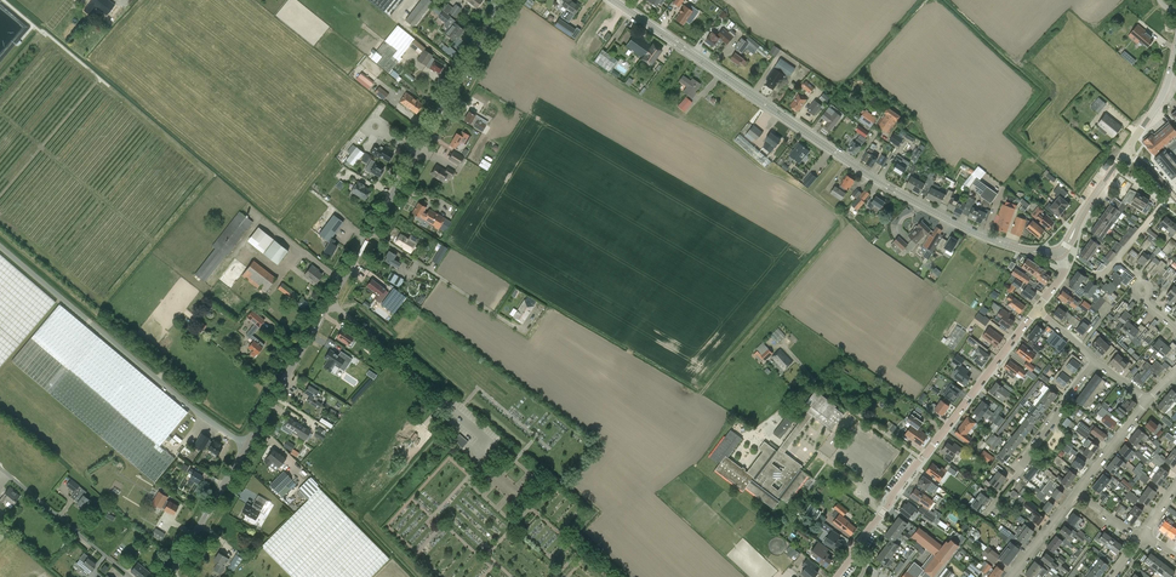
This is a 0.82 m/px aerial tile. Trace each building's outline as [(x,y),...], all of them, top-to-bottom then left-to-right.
[(84,10),(89,15),(95,7),(106,15),(114,5),(108,0),(92,0),(84,10)] [(389,17),(403,0),(368,0),(389,17)] [(405,20),(414,28),(433,3),(429,0),(420,0),(405,20)] [(476,8),(482,0),(466,0),(476,8)] [(569,22),(574,13),(580,4),(577,2),(576,3),(571,0),(563,0),(565,2),(563,5),(567,8),(561,16),(569,22)] [(461,8),(455,4),(448,12),(455,17),(461,8)] [(683,25),(691,14),(695,16),(698,11),(690,5),(688,8),(684,6),(680,12),(675,20),(683,25)] [(724,19),(728,14),(726,7),(724,11),(723,10),(719,15),(724,19)] [(48,24),(54,28),(66,12),(61,8),(48,24)] [(448,29),(445,33),(453,39),(456,36),(457,37),(463,29),(454,22),(455,20),(443,11),(438,17),(445,23),(443,25),(448,29)] [(571,35),(575,29),(560,19),(556,25),(571,35)] [(405,52),(410,46),(415,40),(397,25),(371,58),(389,73),(392,69),(401,58),(401,57),(405,52)] [(1144,44),(1147,47),(1153,41),(1150,38),(1151,37),(1149,35),(1150,34),(1146,31),(1146,32),(1138,25),(1128,36),(1138,44),(1140,46),(1142,44),(1143,45),(1144,44)] [(733,37),(723,29),(723,28),(717,36),(727,44),(733,37)] [(714,46),(717,48),(722,40),(715,35),(715,34),(712,32),(710,35),(709,35),(705,41),(714,47),(714,46)] [(644,48),(648,42),(635,33),(626,46),(642,58),(641,59),(650,66),(657,57),(644,48)] [(749,43),(749,44),(765,57),(769,52),(749,36),(746,41),(749,43)] [(735,63),(737,65),(738,64),(739,65),(741,62),(745,65),(747,61),(744,59),(746,55),(742,53),(749,44),(749,43),(746,41),(742,38),(735,47),(738,50),(736,53),(735,53),(731,59),(735,62),(735,63)] [(421,55),(424,50),(425,48),(415,40),(410,46),(421,55)] [(652,45),(648,42),(644,48),(657,57),(661,51),(652,44),(652,45)] [(777,56),(781,48),(774,45),(770,53),(777,56)] [(611,72),(620,60),(603,49),(595,61),(611,72)] [(424,50),(421,55),(417,60),(434,71),(435,70),(439,73),(444,66),(431,57),(433,55),(424,50)] [(766,84),(773,89),(779,81),(781,83),(787,74),(790,76),(795,69),(781,58),(766,79),(769,81),(766,84)] [(371,87),(375,83),(363,72),(359,76),(371,87)] [(413,81),(415,77),(407,72),(405,75),(413,81)] [(683,92),(692,98),(696,93),(694,92),(700,84),(692,79),(691,81),(682,75),(678,82),(682,84),(686,86),(683,92)] [(630,86),(634,81),(631,77),(626,82),(630,86)] [(807,82),(802,86),(810,93),(814,88),(807,82)] [(378,87),(374,92),(383,99),(388,94),(378,87)] [(406,93),(400,102),(416,113),(422,105),(406,93)] [(790,105),(799,111),(807,99),(799,93),(790,105)] [(831,99),(824,93),(820,98),(827,104),(831,99)] [(686,97),(678,106),(684,112),(692,103),(686,97)] [(1106,104),(1098,97),(1091,107),(1098,113),(1106,104)] [(822,106),(815,100),(807,110),(814,115),(822,106)] [(825,126),(831,130),(841,117),(829,108),(822,117),(828,122),(825,126)] [(877,125),(889,133),(901,116),(889,108),(885,113),(877,125)] [(474,126),(482,131),(486,124),(474,117),(475,115),(469,111),(464,120),(470,123),(472,120),(476,123),(474,126)] [(860,119),(871,127),(877,119),(866,111),(860,119)] [(1105,135),(1108,132),(1114,136),(1122,127),(1106,114),(1098,124),(1100,126),(1098,129),(1105,135)] [(515,122),(513,119),(484,135),(486,138),(515,122)] [(1154,155),(1159,151),(1164,147),(1165,149),(1169,153),(1175,146),(1175,130),(1170,123),(1154,137),(1151,134),(1144,141),(1146,143),(1145,144),(1154,155)] [(747,133),(748,133),(745,136),(753,142),(755,139),(757,140),(763,133),(754,125),(747,133)] [(859,125),(856,130),(866,137),(869,132),(859,125)] [(455,147),(457,144),(458,144),(460,140),(464,143),(466,139),(463,137),(463,136),(456,132),(451,140),(452,141),(450,144),(455,147)] [(776,147),(781,140),(771,133),(766,139),(767,140),(765,143),(766,144),(764,147),(771,152),(775,147),(776,147)] [(890,140),(898,146),(903,138),(895,133),(890,140)] [(735,140),(766,168),(771,162),(740,134),(735,140)] [(861,147),(863,143),(858,139),(855,142),(853,141),(850,145),(851,146),(848,150),(856,155),(861,147)] [(794,151),(793,150),(789,156),(795,160),(800,163),(803,159),(802,158),(805,155),(806,156),(810,152),(804,148),(805,147),(799,143),(795,149),(794,151)] [(916,146),(913,151),(920,156),(923,150),(922,150),(925,145),(922,143),(919,148),(916,146)] [(866,163),(872,167),(878,158),(874,156),(875,155),(873,153),(877,146),(873,144),(869,149),(862,160),(866,163)] [(374,145),(370,152),(379,158),(380,156),(388,161),(393,153),(389,151),(390,149),(385,146),(384,149),(380,146),(379,148),(374,145)] [(357,146),(346,160),(354,165),(364,152),(357,146)] [(1168,152),(1165,149),(1160,153),(1159,152),(1155,155),(1156,157),(1154,158),(1172,179),(1175,175),(1175,162),(1170,155),(1168,156),(1166,153),(1168,152)] [(453,152),(451,155),(449,159),(458,165),(463,157),(453,152)] [(888,159),(882,155),(877,163),(883,167),(888,159)] [(893,170),(902,175),(906,168),(900,164),(903,159),(898,156),(896,159),(898,161),(893,170)] [(383,170),(374,165),(375,163),(371,160),(366,168),(370,171),(379,177),(383,170)] [(446,174),(451,177),(454,171),(448,167),(445,171),(436,165),(431,173),(442,180),(446,174)] [(1056,179),(1049,172),(1046,175),(1054,182),(1056,179)] [(803,182),(809,187),(817,178),(811,173),(803,182)] [(1080,188),(1088,191),(1095,178),(1087,174),(1080,188)] [(851,187),(851,186),(855,180),(846,175),(845,176),(845,177),(840,185),(839,187),(836,186),(831,193),(841,201),(847,193),(846,192),(848,190),(848,191),(849,189),(850,189),(851,187)] [(913,190),(918,180),(911,177),(906,186),(913,190)] [(924,186),(928,187),(932,179),(929,178),(925,184),(918,180),(913,190),(920,194),(924,186)] [(970,188),(980,196),(987,186),(976,178),(970,188)] [(932,179),(928,187),(931,189),(926,197),(933,201),(939,191),(940,187),(934,184),(935,181),(932,179)] [(341,180),(336,185),(342,191),(347,185),(341,180)] [(357,181),(351,191),(364,200),(370,190),(363,186),(364,185),(357,181)] [(1058,198),(1055,202),(1065,210),(1070,204),(1063,199),(1068,193),(1059,185),(1054,191),(1057,194),(1055,196),(1058,198)] [(998,194),(987,186),(980,196),(991,203),(998,194)] [(939,191),(933,201),(941,204),(941,203),(944,205),(952,189),(949,188),(945,194),(939,191)] [(852,195),(857,199),(862,193),(857,189),(852,195)] [(947,207),(954,211),(959,201),(952,197),(956,191),(952,189),(944,205),(948,206),(947,207)] [(862,193),(857,199),(851,205),(852,205),(848,210),(855,216),(858,211),(858,210),(865,202),(864,201),(870,194),(865,190),(862,193)] [(1123,199),(1136,207),(1143,196),(1137,192),(1135,196),(1128,191),(1123,199)] [(463,206),(464,203),(469,205),(471,198),(467,197),(466,198),(455,194),(452,202),(463,206)] [(870,209),(876,214),(884,202),(876,196),(872,202),(871,201),(868,206),(871,208),(870,209)] [(1114,196),(1111,200),(1119,205),(1122,202),(1114,196)] [(1149,200),(1143,196),(1136,207),(1142,211),(1142,210),(1145,212),(1150,205),(1147,203),(1149,200)] [(965,206),(969,207),(972,199),(969,198),(966,204),(959,201),(954,211),(961,214),(965,206)] [(968,217),(975,220),(980,210),(973,207),(976,200),(972,199),(969,207),(972,209),(968,217)] [(1119,205),(1111,200),(1109,203),(1110,204),(1117,209),(1119,205)] [(1060,215),(1065,210),(1055,202),(1052,205),(1050,203),(1045,208),(1052,213),(1054,211),(1060,215)] [(434,227),(438,229),(445,218),(429,209),(427,213),(423,211),(426,207),(418,203),(412,213),(417,215),(415,218),(422,222),(421,224),(426,227),(429,222),(435,226),(434,227)] [(1015,208),(1005,205),(1003,204),(999,214),(997,214),(995,221),(999,222),(997,227),(1007,231),(1015,208)] [(1110,204),(1106,209),(1118,217),(1122,212),(1117,209),(1110,204)] [(1041,222),(1049,229),(1054,222),(1050,219),(1051,218),(1047,214),(1046,215),(1042,212),(1043,211),(1038,207),(1032,214),(1037,218),(1037,217),(1042,221),(1041,222)] [(235,209),(229,217),(208,243),(211,246),(191,272),(201,279),(219,256),(217,255),(219,252),(222,253),(248,219),(235,209)] [(1106,209),(1103,214),(1114,223),(1118,217),(1106,209)] [(987,213),(980,210),(975,220),(982,224),(984,219),(987,221),(990,211),(988,210),(987,213)] [(1103,214),(1099,220),(1111,228),(1114,223),(1103,214)] [(329,241),(331,238),(343,222),(334,215),(319,234),(328,242),(329,241)] [(1030,233),(1031,231),(1039,237),(1045,230),(1033,220),(1031,222),(1029,221),(1017,216),(1015,223),(1014,222),(1013,225),(1014,226),(1011,233),(1021,236),(1024,226),(1027,227),(1025,229),(1030,233)] [(1162,225),(1167,228),(1172,221),(1166,216),(1160,223),(1157,227),(1159,229),(1162,225)] [(1099,220),(1095,225),(1107,233),(1111,228),(1099,220)] [(908,235),(917,243),(925,234),(927,235),(931,230),(922,221),(908,235)] [(1172,221),(1167,228),(1171,231),(1168,235),(1170,237),(1173,233),(1174,233),(1175,230),(1175,224),(1172,221)] [(1102,239),(1107,233),(1095,225),(1091,231),(1094,233),(1093,236),(1104,244),(1105,241),(1102,239)] [(274,239),(258,227),(247,241),(263,253),(263,254),(278,265),(289,251),(274,240),(274,239)] [(923,256),(925,257),(928,259),(933,251),(936,247),(941,239),(943,236),(940,234),(943,230),(937,227),(932,235),(931,234),(921,250),(925,253),(923,256)] [(1137,231),(1133,228),(1131,227),(1127,232),(1132,236),(1137,231)] [(1127,232),(1123,237),(1128,241),(1132,236),(1127,232)] [(403,249),(410,253),(418,240),(410,236),(408,239),(400,234),(395,242),(404,247),(403,249)] [(1150,235),(1148,237),(1156,243),(1158,240),(1150,235)] [(903,249),(908,244),(899,236),(894,241),(903,249)] [(952,237),(951,236),(947,243),(943,240),(939,248),(945,252),(947,249),(951,252),(958,241),(957,240),(957,239),(953,236),(952,237)] [(1128,241),(1123,237),(1119,243),(1123,245),(1124,246),(1128,241)] [(334,240),(331,238),(329,241),(324,251),(332,255),(337,246),(332,244),(334,240)] [(1087,244),(1096,250),(1098,252),(1099,250),(1097,248),(1100,244),(1091,238),(1087,244)] [(1117,241),(1111,249),(1116,253),(1117,254),(1123,245),(1119,243),(1117,241)] [(1150,245),(1147,243),(1145,241),(1141,247),(1143,249),(1145,251),(1148,248),(1150,245)] [(1087,244),(1083,249),(1092,256),(1096,250),(1087,244)] [(436,255),(441,259),(447,248),(442,245),(436,255)] [(1137,262),(1141,256),(1139,254),(1132,248),(1127,253),(1130,256),(1127,259),(1136,266),(1138,263),(1137,262)] [(1088,266),(1091,263),(1088,261),(1092,256),(1083,249),(1079,255),(1084,258),(1082,261),(1088,266)] [(1111,261),(1116,253),(1111,249),(1105,257),(1111,261)] [(400,263),(397,262),(393,259),(395,255),(389,251),(386,256),(384,260),(390,264),(395,266),(397,268),(400,263)] [(1150,257),(1144,252),(1141,256),(1137,262),(1138,263),(1139,262),(1143,265),(1150,257)] [(56,303),(0,255),(0,370),(56,303)] [(1012,273),(1027,282),(1027,283),(1031,278),(1030,277),(1039,265),(1028,258),(1022,267),(1028,270),(1026,273),(1025,272),(1024,273),(1015,268),(1012,273)] [(245,270),(241,275),(258,289),(259,288),(265,293),(276,278),(253,260),(245,270)] [(432,260),(428,267),(436,271),(440,264),(432,260)] [(1153,276),(1156,272),(1153,270),(1157,264),(1152,260),(1144,269),(1153,276)] [(1161,260),(1157,264),(1153,270),(1156,272),(1157,271),(1162,275),(1166,270),(1163,268),(1167,264),(1161,260)] [(230,289),(241,275),(245,270),(234,261),(219,280),(230,289)] [(313,265),(305,276),(311,281),(312,279),(316,282),(322,275),(318,271),(319,270),(313,265)] [(1039,265),(1030,277),(1031,278),(1027,283),(1029,284),(1035,288),(1038,284),(1035,282),(1037,279),(1037,278),(1042,271),(1044,268),(1041,266),(1041,265),(1040,265),(1039,265)] [(1172,269),(1169,266),(1166,270),(1162,275),(1167,280),(1170,282),(1175,275),(1175,272),(1172,269)] [(936,277),(940,272),(935,267),(930,272),(936,277)] [(1124,270),(1120,275),(1125,279),(1122,282),(1126,286),(1133,277),(1124,270)] [(1037,278),(1037,279),(1046,284),(1051,276),(1042,271),(1037,278)] [(1078,271),(1073,277),(1081,283),(1083,279),(1086,281),(1088,278),(1086,276),(1085,276),(1078,271)] [(1121,281),(1122,282),(1125,279),(1120,275),(1115,271),(1110,276),(1115,280),(1113,283),(1117,286),(1121,281)] [(391,272),(390,273),(386,280),(399,288),(404,280),(391,272)] [(1078,287),(1081,283),(1073,277),(1069,283),(1076,288),(1076,289),(1081,293),(1082,292),(1090,297),(1093,293),(1085,287),(1083,290),(1078,287)] [(374,298),(380,303),(388,292),(372,279),(367,286),(377,294),(374,298)] [(1013,284),(1016,286),(1019,288),(1023,283),(1016,279),(1014,281),(1013,284)] [(1085,287),(1093,293),(1098,286),(1097,284),(1090,280),(1085,287)] [(283,282),(278,288),(295,301),(300,296),(283,282)] [(1027,283),(1027,282),(1022,288),(1025,290),(1023,292),(1032,299),(1036,293),(1031,289),(1032,287),(1029,284),(1027,283)] [(1101,287),(1106,291),(1111,295),(1114,292),(1113,292),(1117,286),(1113,283),(1110,286),(1106,282),(1101,287)] [(1168,302),(1175,293),(1175,283),(1175,282),(1174,284),(1166,294),(1169,296),(1166,301),(1168,302)] [(1016,286),(1013,284),(1008,289),(1012,292),(1016,286)] [(381,304),(394,313),(406,297),(394,287),(381,304)] [(994,289),(990,295),(997,299),(1000,294),(994,289)] [(1081,301),(1075,297),(1074,298),(1063,290),(1058,296),(1066,302),(1067,301),(1076,308),(1081,301)] [(1106,291),(1102,297),(1105,300),(1110,304),(1118,296),(1114,292),(1111,295),(1106,291)] [(425,297),(421,294),(419,297),(417,296),(414,300),(416,301),(416,302),(420,304),(425,297)] [(1010,294),(1007,298),(1011,301),(1009,305),(1020,313),(1026,306),(1010,294)] [(513,317),(522,323),(533,305),(524,299),(513,317)] [(1085,300),(1080,306),(1087,311),(1091,305),(1085,300)] [(1116,309),(1121,314),(1126,308),(1128,310),(1131,307),(1123,300),(1116,309)] [(50,394),(114,449),(154,482),(174,458),(160,445),(188,412),(60,304),(12,361),(50,393),(50,394)] [(982,306),(979,311),(984,314),(987,309),(982,306)] [(1058,307),(1054,313),(1061,318),(1064,315),(1067,318),(1069,315),(1058,307)] [(1000,321),(1009,328),(1014,321),(1007,316),(1009,313),(1002,308),(998,314),(1003,317),(1000,321)] [(1126,308),(1121,314),(1119,316),(1118,318),(1122,320),(1120,322),(1116,328),(1119,330),(1121,328),(1120,328),(1124,323),(1128,319),(1131,315),(1127,312),(1128,310),(1126,308)] [(259,327),(264,320),(252,310),(247,317),(255,324),(246,335),(253,341),(248,347),(253,351),(251,353),(255,356),(257,354),(262,348),(264,345),(256,338),(252,335),(259,327)] [(979,313),(975,318),(986,326),(990,320),(985,316),(984,317),(979,313)] [(1072,315),(1068,321),(1075,327),(1079,321),(1072,315)] [(1076,330),(1082,334),(1087,328),(1090,323),(1084,319),(1076,330)] [(1121,328),(1126,333),(1133,325),(1129,322),(1130,321),(1128,319),(1124,323),(1120,328),(1121,328)] [(1142,338),(1143,338),(1146,334),(1149,330),(1147,328),(1141,323),(1138,327),(1140,329),(1133,337),(1135,339),(1139,342),(1140,341),(1141,339),(1142,338)] [(1146,334),(1152,339),(1159,330),(1151,323),(1148,327),(1150,329),(1149,330),(1146,334)] [(940,341),(954,349),(966,331),(955,324),(946,338),(943,336),(940,341)] [(1037,324),(1032,330),(1040,336),(1042,333),(1045,330),(1044,330),(1037,324)] [(1132,338),(1133,337),(1140,329),(1138,327),(1134,324),(1133,325),(1126,333),(1132,338)] [(1045,330),(1042,333),(1049,338),(1046,340),(1059,352),(1067,342),(1047,326),(1044,330),(1045,330)] [(776,343),(785,336),(779,327),(770,334),(776,343)] [(983,336),(997,346),(1004,338),(990,327),(983,336)] [(354,338),(356,339),(358,336),(348,329),(346,333),(342,330),(337,338),(349,346),(354,338)] [(1043,338),(1040,336),(1032,330),(1027,337),(1035,343),(1038,339),(1041,341),(1043,338)] [(1092,344),(1097,349),(1105,341),(1099,336),(1101,335),(1097,331),(1091,337),(1095,341),(1092,344)] [(972,358),(974,360),(982,366),(990,355),(986,352),(988,349),(970,336),(966,341),(976,348),(975,350),(977,351),(972,358)] [(1161,348),(1165,343),(1161,340),(1162,338),(1160,336),(1155,341),(1154,340),(1149,346),(1155,351),(1154,352),(1156,354),(1158,351),(1161,348)] [(1110,346),(1105,341),(1097,349),(1102,354),(1106,351),(1108,353),(1114,347),(1111,344),(1110,346)] [(1168,352),(1174,357),(1175,354),(1175,344),(1172,341),(1170,345),(1172,347),(1168,352)] [(1035,343),(1032,347),(1034,349),(1038,352),(1042,348),(1035,343)] [(1169,346),(1165,343),(1161,348),(1158,351),(1164,356),(1165,355),(1168,352),(1172,347),(1170,345),(1169,346)] [(1036,354),(1022,344),(1016,352),(1020,354),(1019,355),(1026,360),(1026,359),(1030,362),(1036,354)] [(368,345),(366,349),(374,354),(376,350),(368,345)] [(1130,347),(1127,350),(1136,359),(1139,356),(1130,347)] [(768,349),(762,355),(758,351),(754,354),(761,362),(764,359),(765,358),(766,360),(773,353),(769,348),(768,349)] [(772,357),(783,370),(793,361),(781,349),(772,357)] [(1110,361),(1115,366),(1123,358),(1118,353),(1119,352),(1116,349),(1110,355),(1113,358),(1110,361)] [(339,367),(345,359),(330,350),(325,358),(328,360),(324,367),(331,371),(335,365),(339,367)] [(1066,360),(1077,368),(1080,364),(1082,361),(1072,353),(1069,357),(1069,356),(1066,360)] [(1128,363),(1123,358),(1115,366),(1120,371),(1124,367),(1127,370),(1132,364),(1129,361),(1128,363)] [(1013,378),(1017,372),(1023,377),(1027,372),(1018,366),(1010,360),(1004,367),(1007,369),(1005,372),(1013,378)] [(1064,364),(1062,367),(1072,374),(1074,371),(1074,372),(1077,368),(1066,360),(1064,363),(1064,364)] [(1156,368),(1153,372),(1158,376),(1165,367),(1161,364),(1156,360),(1152,365),(1156,368)] [(1161,364),(1165,367),(1167,369),(1170,365),(1164,360),(1161,364)] [(1149,377),(1153,372),(1156,368),(1152,365),(1147,361),(1142,367),(1146,370),(1144,373),(1149,377)] [(1028,362),(1024,366),(1032,372),(1035,368),(1028,362)] [(954,378),(965,385),(970,377),(964,373),(966,369),(959,365),(954,372),(957,374),(954,378)] [(1059,370),(1056,373),(1067,381),(1070,377),(1069,377),(1072,374),(1062,367),(1059,370)] [(367,374),(375,379),(378,375),(370,369),(367,374)] [(1142,385),(1149,377),(1144,373),(1141,375),(1138,372),(1133,378),(1142,385)] [(1067,381),(1056,373),(1053,377),(1054,377),(1052,381),(1061,388),(1064,385),(1067,381)] [(1096,374),(1091,381),(1103,390),(1106,385),(1104,384),(1106,381),(1096,374)] [(1086,387),(1096,395),(1098,392),(1100,393),(1103,390),(1091,381),(1086,387)] [(1002,401),(1009,393),(1012,388),(1007,385),(1005,388),(997,382),(990,391),(1002,401)] [(960,389),(952,383),(944,395),(954,402),(958,396),(956,395),(960,389)] [(317,401),(321,393),(309,385),(304,392),(311,397),(310,399),(308,398),(307,401),(319,409),(322,404),(317,401)] [(933,386),(930,390),(938,395),(941,391),(933,386)] [(1046,386),(1042,392),(1052,400),(1057,394),(1046,386)] [(1086,387),(1081,394),(1093,403),(1096,398),(1094,397),(1096,395),(1086,387)] [(1167,394),(1174,401),(1175,399),(1175,387),(1174,390),(1172,388),(1167,394)] [(803,471),(801,469),(803,466),(784,452),(814,414),(828,425),(833,429),(844,414),(835,407),(837,406),(817,390),(808,402),(812,406),(809,410),(798,424),(784,442),(780,448),(777,451),(765,441),(759,448),(763,451),(747,472),(728,458),(742,438),(731,430),(731,429),(709,457),(717,463),(718,461),(721,463),(715,470),(743,491),(746,487),(774,509),(780,501),(778,499),(779,497),(787,503),(809,475),(804,471),(803,471)] [(1052,400),(1042,392),(1037,398),(1040,400),(1048,406),(1052,400)] [(1093,403),(1081,394),(1076,400),(1086,408),(1088,405),(1090,406),(1093,403)] [(1167,394),(1162,400),(1169,406),(1174,401),(1167,394)] [(1126,412),(1128,409),(1130,410),(1136,403),(1130,397),(1127,400),(1126,399),(1120,407),(1119,406),(1115,410),(1124,417),(1127,413),(1126,412)] [(926,409),(932,414),(933,413),(936,409),(943,415),(949,406),(942,400),(938,406),(934,403),(932,403),(931,405),(930,405),(930,404),(926,409)] [(978,406),(995,419),(997,416),(992,412),(987,409),(990,406),(983,400),(978,406)] [(1043,412),(1048,406),(1040,400),(1035,406),(1043,412)] [(1165,412),(1169,406),(1162,400),(1157,406),(1165,412)] [(993,421),(995,419),(978,406),(974,412),(977,414),(973,419),(980,424),(983,419),(981,417),(983,415),(989,419),(989,418),(993,421)] [(1035,406),(1031,412),(1038,418),(1043,412),(1035,406)] [(1077,406),(1073,411),(1079,416),(1083,412),(1077,406)] [(1110,417),(1112,414),(1107,410),(1103,407),(1098,413),(1104,418),(1102,421),(1112,429),(1117,422),(1116,422),(1110,417)] [(909,423),(912,425),(918,430),(923,423),(919,420),(922,417),(915,412),(907,422),(909,423)] [(1034,424),(1038,418),(1031,412),(1026,418),(1034,424)] [(771,432),(779,439),(793,420),(785,414),(771,432)] [(998,415),(993,422),(999,427),(1004,420),(998,415)] [(968,416),(963,422),(974,430),(979,424),(968,416)] [(1164,417),(1161,421),(1169,427),(1172,424),(1164,417)] [(293,431),(297,423),(289,418),(288,420),(286,419),(284,423),(286,424),(284,425),(293,431)] [(1026,418),(1022,424),(1029,430),(1034,424),(1026,418)] [(1159,423),(1157,425),(1150,419),(1145,425),(1153,431),(1156,434),(1159,437),(1163,431),(1160,429),(1163,426),(1159,423)] [(1076,424),(1089,434),(1091,431),(1103,440),(1105,441),(1108,437),(1106,436),(1107,435),(1092,424),(1089,428),(1079,421),(1076,424)] [(970,436),(974,430),(963,422),(955,432),(968,443),(972,438),(970,436)] [(999,427),(993,422),(987,429),(993,434),(999,427)] [(306,429),(297,423),(293,431),(292,432),(301,438),(302,436),(305,438),(309,432),(306,429)] [(899,437),(901,433),(898,431),(899,430),(896,428),(897,426),(893,424),(889,430),(899,437)] [(1025,436),(1029,430),(1022,424),(1017,430),(1025,436)] [(927,437),(918,430),(912,425),(905,435),(920,446),(927,437)] [(1089,435),(1089,434),(1078,426),(1075,430),(1086,439),(1089,435)] [(1139,428),(1134,434),(1140,440),(1143,437),(1146,440),(1149,437),(1139,428)] [(317,430),(314,435),(323,441),(326,436),(317,430)] [(1017,430),(1012,436),(1020,442),(1025,436),(1017,430)] [(85,432),(78,445),(82,447),(89,434),(85,432)] [(1167,438),(1171,441),(1173,442),(1175,438),(1168,432),(1165,436),(1167,438)] [(201,433),(194,445),(194,446),(202,451),(206,444),(209,447),(208,449),(217,455),(222,448),(219,445),(220,444),(214,440),(213,442),(209,440),(210,439),(201,433)] [(986,442),(991,446),(995,441),(998,437),(993,434),(992,433),(986,442)] [(459,434),(453,440),(462,448),(468,441),(465,439),(462,442),(460,440),(463,437),(459,434)] [(1139,448),(1142,445),(1144,443),(1140,440),(1134,434),(1129,440),(1139,448)] [(1012,436),(1008,442),(1015,448),(1020,442),(1012,436)] [(1084,444),(1088,448),(1094,452),(1098,446),(1092,441),(1091,441),(1088,438),(1084,444)] [(1155,439),(1152,443),(1157,448),(1161,444),(1155,439)] [(284,446),(292,451),(293,449),(296,445),(288,440),(284,446)] [(951,463),(955,457),(953,456),(955,452),(958,455),(962,449),(956,444),(954,447),(948,442),(941,451),(946,456),(944,458),(951,463)] [(1011,454),(1015,448),(1008,442),(1003,448),(1011,454)] [(1072,448),(1066,444),(1062,449),(1068,454),(1072,448)] [(1125,444),(1119,451),(1126,457),(1129,453),(1132,455),(1135,452),(1125,444)] [(1090,458),(1094,452),(1088,448),(1086,451),(1081,447),(1079,450),(1083,453),(1090,458)] [(1003,463),(1006,460),(1011,454),(1003,448),(998,454),(996,458),(1003,463)] [(264,462),(269,466),(276,471),(279,467),(286,458),(274,449),(264,462)] [(293,449),(292,451),(291,453),(297,457),(300,453),(293,449)] [(994,457),(984,450),(979,456),(989,464),(994,457)] [(1142,454),(1148,459),(1151,461),(1152,460),(1154,457),(1146,450),(1142,454)] [(1076,468),(1078,466),(1081,468),(1082,469),(1085,466),(1083,465),(1085,462),(1078,456),(1077,456),(1074,454),(1070,460),(1073,462),(1073,463),(1071,465),(1076,468)] [(1145,463),(1148,459),(1142,454),(1139,458),(1145,463)] [(1175,463),(1175,459),(1170,454),(1166,459),(1160,455),(1160,456),(1156,454),(1154,457),(1157,459),(1162,463),(1163,463),(1165,460),(1173,466),(1175,463)] [(1057,455),(1054,459),(1060,464),(1064,460),(1057,455)] [(1117,456),(1112,462),(1118,467),(1121,464),(1124,467),(1127,464),(1117,456)] [(1160,466),(1162,463),(1157,459),(1154,457),(1152,460),(1160,466)] [(1116,470),(1118,467),(1112,462),(1107,468),(1117,476),(1119,473),(1116,470)] [(932,463),(926,471),(939,481),(947,471),(942,467),(940,469),(932,463)] [(948,464),(944,468),(955,478),(958,475),(953,471),(955,470),(948,464)] [(996,473),(994,476),(1002,483),(1006,477),(1000,472),(1003,469),(998,464),(993,470),(996,473)] [(1161,466),(1156,473),(1164,479),(1169,472),(1161,466)] [(1068,473),(1066,476),(1072,481),(1077,475),(1066,467),(1064,470),(1068,473)] [(1139,478),(1141,476),(1142,474),(1135,468),(1132,472),(1139,478)] [(192,485),(195,481),(198,483),(203,476),(195,471),(195,472),(190,469),(188,472),(193,475),(190,478),(190,479),(188,483),(192,485)] [(278,493),(292,480),(283,471),(270,485),(278,493)] [(1159,485),(1164,479),(1156,473),(1151,479),(1159,485)] [(1104,474),(1098,480),(1105,486),(1108,482),(1110,484),(1112,482),(1117,487),(1120,482),(1115,478),(1113,481),(1104,474)] [(939,487),(932,482),(923,475),(917,483),(931,493),(932,492),(934,493),(939,487)] [(997,489),(1002,483),(994,476),(989,482),(986,479),(983,483),(989,487),(991,484),(997,489)] [(1068,487),(1072,481),(1066,476),(1063,479),(1059,476),(1057,479),(1068,487)] [(309,478),(304,484),(298,489),(308,499),(295,513),(261,546),(292,576),(371,576),(389,559),(359,528),(309,478)] [(1123,478),(1120,482),(1129,490),(1132,486),(1123,478)] [(77,502),(77,503),(83,507),(89,499),(84,495),(87,492),(70,479),(66,485),(75,492),(70,496),(74,500),(77,502)] [(1049,497),(1051,495),(1058,500),(1058,499),(1059,499),(1060,499),(1061,498),(1061,497),(1060,496),(1063,493),(1053,485),(1055,482),(1051,479),(1042,491),(1049,497)] [(1102,489),(1105,486),(1098,480),(1093,487),(1100,492),(1099,492),(1101,494),(1102,495),(1100,498),(1103,500),(1108,494),(1104,491),(1102,489)] [(0,499),(0,500),(3,502),(6,499),(13,505),(17,501),(16,501),(20,496),(16,493),(17,492),(10,486),(5,492),(6,492),(0,499)] [(980,493),(976,499),(984,505),(989,498),(986,495),(988,492),(980,486),(977,490),(980,493)] [(1148,486),(1144,492),(1152,498),(1156,492),(1148,486)] [(922,508),(935,517),(937,515),(929,509),(934,502),(915,488),(910,495),(924,505),(923,505),(922,508)] [(159,491),(152,503),(160,508),(161,507),(164,509),(164,510),(169,513),(169,512),(173,514),(178,507),(170,501),(168,504),(165,502),(168,497),(159,491)] [(1127,494),(1133,499),(1136,496),(1129,491),(1127,494)] [(1054,504),(1049,500),(1046,498),(1047,496),(1042,492),(1038,497),(1046,503),(1043,508),(1048,512),(1054,504)] [(1147,505),(1152,498),(1144,492),(1139,499),(1147,505)] [(942,498),(937,494),(933,499),(939,503),(942,498)] [(1131,502),(1133,499),(1127,494),(1124,497),(1131,502)] [(979,511),(984,505),(976,499),(971,505),(968,503),(965,506),(973,512),(976,508),(979,511)] [(259,511),(263,505),(256,501),(252,507),(247,504),(242,512),(255,520),(260,512),(259,511)] [(1025,506),(1034,513),(1033,513),(1036,516),(1033,520),(1038,525),(1044,517),(1035,510),(1037,508),(1028,501),(1025,506)] [(839,514),(838,515),(834,521),(833,522),(843,530),(843,529),(851,536),(857,528),(849,522),(850,522),(843,516),(848,511),(838,502),(834,507),(834,508),(841,513),(840,514),(839,514)] [(905,503),(899,510),(909,518),(914,511),(915,511),(917,509),(910,503),(908,505),(905,503)] [(1123,506),(1120,503),(1115,510),(1118,512),(1123,506)] [(819,515),(822,512),(810,504),(806,509),(820,519),(822,517),(819,515)] [(1128,509),(1131,511),(1138,517),(1143,510),(1135,505),(1133,508),(1130,506),(1128,509)] [(935,517),(922,508),(921,507),(918,511),(924,515),(923,517),(932,523),(935,517)] [(1133,524),(1138,517),(1131,511),(1126,518),(1133,524)] [(1074,512),(1068,520),(1073,524),(1072,525),(1076,528),(1079,525),(1075,522),(1079,517),(1074,512)] [(899,516),(894,522),(903,529),(908,523),(899,516)] [(1160,529),(1166,534),(1172,525),(1168,523),(1170,520),(1168,518),(1165,521),(1160,529)] [(903,529),(894,522),(889,529),(898,535),(901,538),(902,537),(907,540),(910,536),(911,535),(908,533),(906,532),(903,535),(900,533),(903,529)] [(1020,525),(1018,528),(1022,532),(1029,537),(1034,531),(1024,523),(1022,527),(1020,525)] [(1070,533),(1072,531),(1064,525),(1060,531),(1067,536),(1065,538),(1070,542),(1070,543),(1071,543),(1075,537),(1070,533)] [(1172,525),(1166,534),(1173,538),(1175,534),(1175,528),(1172,525)] [(958,545),(951,539),(949,542),(946,540),(942,546),(929,535),(919,527),(911,537),(932,553),(921,567),(914,561),(906,571),(906,570),(901,576),(918,576),(920,575),(923,576),(933,576),(958,545)] [(1000,531),(1008,537),(1011,533),(1003,527),(1000,531)] [(165,533),(156,528),(152,534),(161,540),(165,533)] [(1022,532),(1018,528),(1015,531),(1017,533),(1015,536),(1024,543),(1029,537),(1022,532)] [(894,541),(898,535),(889,529),(885,535),(890,539),(894,541)] [(824,543),(837,552),(842,545),(837,541),(840,536),(833,530),(824,543)] [(1006,540),(1008,537),(1000,531),(997,534),(1005,541),(1006,541),(1006,540)] [(963,540),(962,540),(965,537),(960,534),(956,532),(954,535),(955,536),(953,538),(960,544),(963,540)] [(1101,541),(1105,544),(1111,537),(1104,532),(1103,534),(1099,532),(1094,539),(1100,543),(1101,541)] [(1083,537),(1077,533),(1075,535),(1076,536),(1082,541),(1084,538),(1083,537)] [(1056,535),(1052,541),(1058,546),(1061,543),(1065,546),(1066,545),(1067,546),(1070,542),(1065,538),(1063,540),(1056,535)] [(1117,541),(1111,537),(1105,544),(1111,549),(1117,541)] [(900,546),(894,541),(890,539),(886,545),(895,552),(900,546)] [(1056,549),(1058,546),(1052,541),(1047,547),(1057,555),(1060,552),(1056,549)] [(1123,546),(1117,541),(1111,549),(1117,553),(1123,546)] [(811,551),(814,554),(812,556),(826,567),(831,560),(825,556),(827,555),(825,554),(828,549),(818,542),(811,551)] [(1011,542),(1005,549),(1014,556),(1016,556),(1017,554),(1016,553),(1020,549),(1011,542)] [(790,558),(793,555),(795,557),(798,554),(791,545),(785,549),(788,552),(786,553),(790,558)] [(886,545),(881,551),(894,561),(896,558),(892,556),(895,552),(886,545)] [(988,547),(985,551),(997,560),(999,557),(1001,554),(998,551),(997,553),(988,547)] [(1013,557),(1014,556),(1005,549),(1001,554),(999,557),(1008,564),(1011,560),(1013,560),(1014,558),(1013,557)] [(1076,560),(1081,551),(1077,549),(1072,559),(1076,560)] [(894,561),(881,551),(876,558),(878,559),(878,560),(879,561),(880,561),(888,567),(891,563),(892,563),(894,561)] [(997,560),(985,551),(984,553),(989,557),(987,559),(993,564),(997,560)] [(92,568),(95,564),(88,558),(89,557),(84,553),(80,558),(80,559),(77,563),(80,566),(80,567),(83,570),(82,570),(86,574),(88,572),(90,574),(94,569),(92,568)] [(221,574),(227,563),(230,559),(218,553),(214,560),(217,562),(213,569),(221,574)] [(1042,558),(1055,570),(1058,566),(1052,561),(1054,559),(1046,553),(1045,554),(1045,553),(1044,553),(1042,556),(1042,557),(1042,558)] [(1147,562),(1151,565),(1157,558),(1151,553),(1148,557),(1144,554),(1140,559),(1146,564),(1147,562)] [(233,571),(237,567),(238,564),(239,565),(242,558),(241,557),(236,555),(236,554),(232,561),(230,564),(228,568),(233,571)] [(1066,560),(1060,555),(1057,559),(1063,563),(1066,560)] [(1157,570),(1163,562),(1157,558),(1151,565),(1149,568),(1155,572),(1156,572),(1157,570)] [(815,576),(818,573),(811,567),(813,564),(807,559),(802,565),(805,568),(801,573),(807,576),(815,576)] [(1096,565),(1104,571),(1108,565),(1100,559),(1096,565)] [(1030,567),(1039,574),(1042,576),(1047,570),(1035,561),(1030,567)] [(972,571),(976,566),(971,562),(967,567),(972,571)] [(1169,567),(1163,562),(1157,570),(1163,575),(1169,567)] [(131,571),(138,576),(147,576),(150,573),(138,563),(131,571)] [(984,567),(998,576),(1003,570),(997,565),(994,570),(991,568),(992,567),(988,563),(984,567)] [(1071,570),(1064,564),(1061,568),(1068,573),(1071,570)] [(1099,576),(1104,571),(1096,565),(1091,571),(1099,576)] [(984,567),(981,571),(989,576),(988,576),(998,576),(984,567)] [(1039,574),(1030,567),(1025,573),(1030,576),(1036,576),(1039,574)] [(1169,567),(1163,575),(1166,576),(1171,576),(1175,571),(1169,567)] [(1145,576),(1151,576),(1139,568),(1137,571),(1145,576)]
